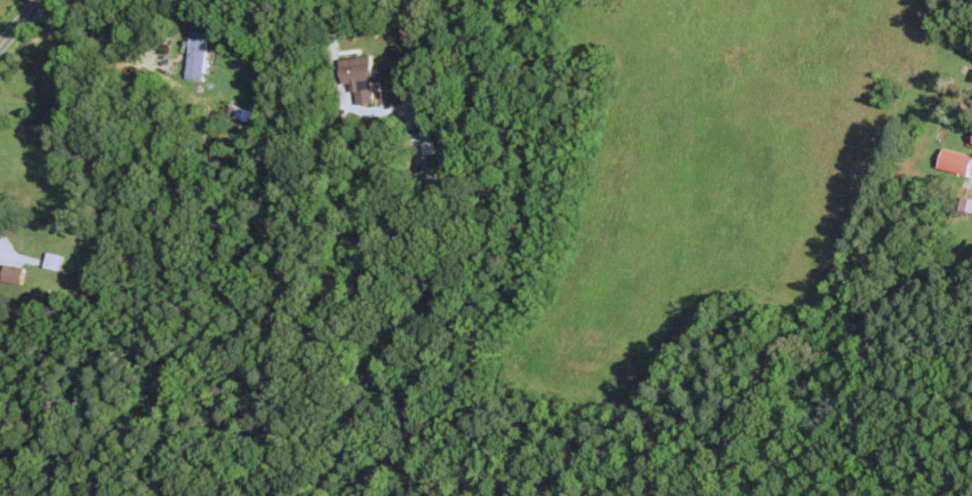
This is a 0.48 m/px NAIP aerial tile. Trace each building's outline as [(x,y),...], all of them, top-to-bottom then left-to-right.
[(210,33),(191,31),(186,79),(205,81),(210,33)] [(371,56),(339,59),(343,92),(375,89),(371,56)] [(943,149),(939,169),(969,175),(971,158),(971,155),(943,149)] [(47,269),(60,269),(60,255),(47,255),(47,269)] [(25,269),(3,265),(0,281),(22,285),(25,269)]
